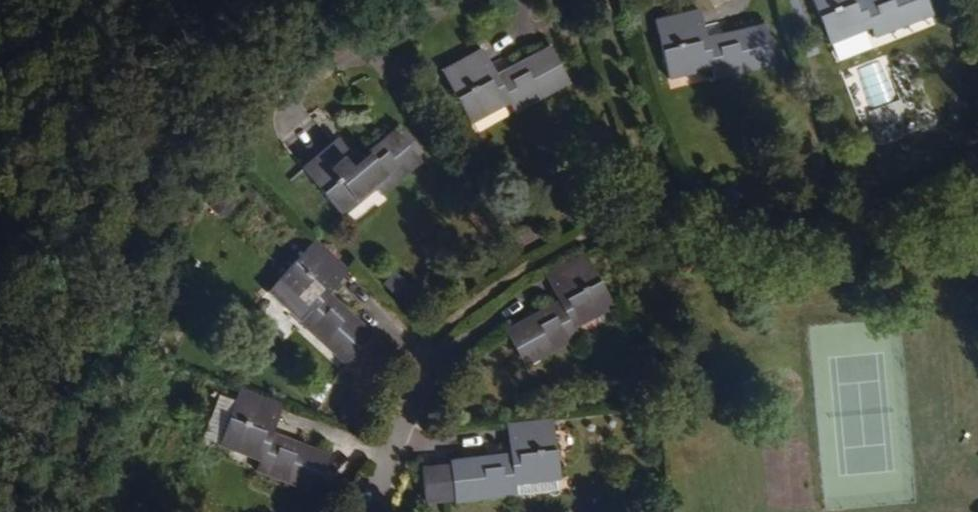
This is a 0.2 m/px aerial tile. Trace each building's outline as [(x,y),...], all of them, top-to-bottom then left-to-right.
[(861,0),(811,0),(834,58),(875,42),(878,49),(880,55),(937,33),(925,0),(919,0),(869,20),(861,23),(856,10),(864,8),(861,0)] [(869,20),(864,8),(856,10),(861,23),(869,20)] [(706,34),(698,15),(653,34),(675,89),(718,73),(721,80),(778,56),(765,25),(710,46),(703,49),(698,37),(706,34)] [(710,46),(706,34),(698,37),(703,49),(710,46)] [(552,72),(534,41),(480,73),(474,77),(467,65),(473,62),(463,46),(425,69),(453,113),(490,91),(495,99),(498,104),(552,72)] [(878,49),(875,42),(834,58),(837,65),(878,49)] [(474,77),(480,73),(473,62),(467,65),(474,77)] [(495,99),(490,91),(453,113),(458,122),(495,99)] [(349,152),(341,137),(301,161),(331,211),(369,189),(373,198),(419,172),(399,139),(356,163),(348,167),(342,156),(349,152)] [(356,163),(349,152),(342,156),(348,167),(356,163)] [(348,271),(313,238),(278,274),(311,306),(304,312),(299,317),(345,360),(369,334),(327,293),(320,287),(329,278),(336,284),(348,271)] [(607,300),(582,254),(539,278),(548,295),(555,291),(561,302),(554,306),(502,334),(519,366),(574,336),(570,329),(566,322),(607,300)] [(395,297),(408,283),(392,270),(380,284),(395,297)] [(311,306),(278,274),(272,281),(304,312),(311,306)] [(336,284),(329,278),(320,287),(327,293),(336,284)] [(561,302),(555,291),(548,295),(554,306),(561,302)] [(610,307),(607,300),(566,322),(570,329),(610,307)] [(279,404),(234,387),(217,433),(258,450),(255,461),(251,469),(309,491),(321,457),(259,433),(264,421),(272,424),(279,404)] [(557,471),(551,419),(504,425),(506,442),(515,441),(517,456),(508,457),(449,464),(449,467),(452,490),(438,491),(435,469),(424,470),(427,502),(453,499),(453,501),(515,493),(514,485),(513,476),(557,471)] [(258,450),(217,433),(213,444),(255,461),(258,450)] [(517,456),(515,441),(506,442),(508,457),(517,456)] [(452,490),(449,467),(435,469),(438,491),(452,490)] [(559,480),(557,471),(513,476),(514,485),(559,480)]
